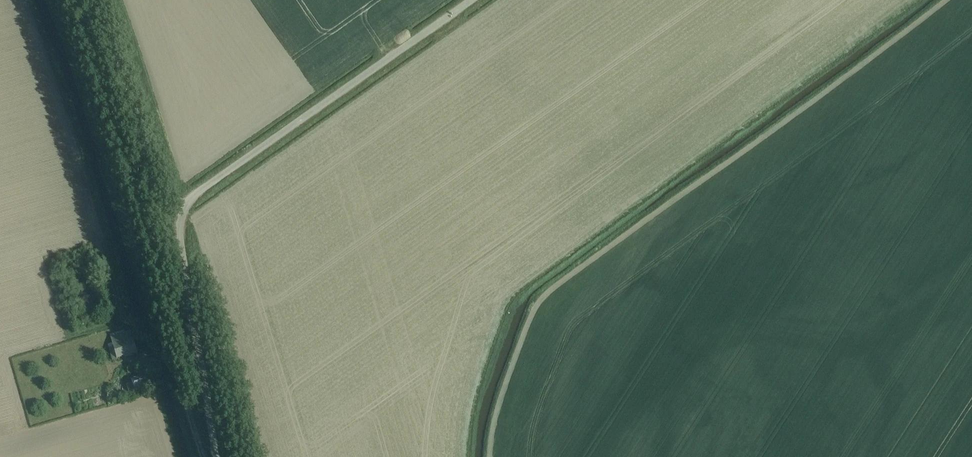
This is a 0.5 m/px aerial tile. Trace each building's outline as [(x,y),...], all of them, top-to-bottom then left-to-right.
[(113,347),(110,348),(113,360),(117,359),(138,353),(131,331),(124,333),(124,331),(110,335),(110,337),(113,347)] [(128,377),(118,381),(120,386),(130,383),(128,377)] [(127,386),(129,392),(148,387),(145,377),(132,381),(133,384),(127,386)]
